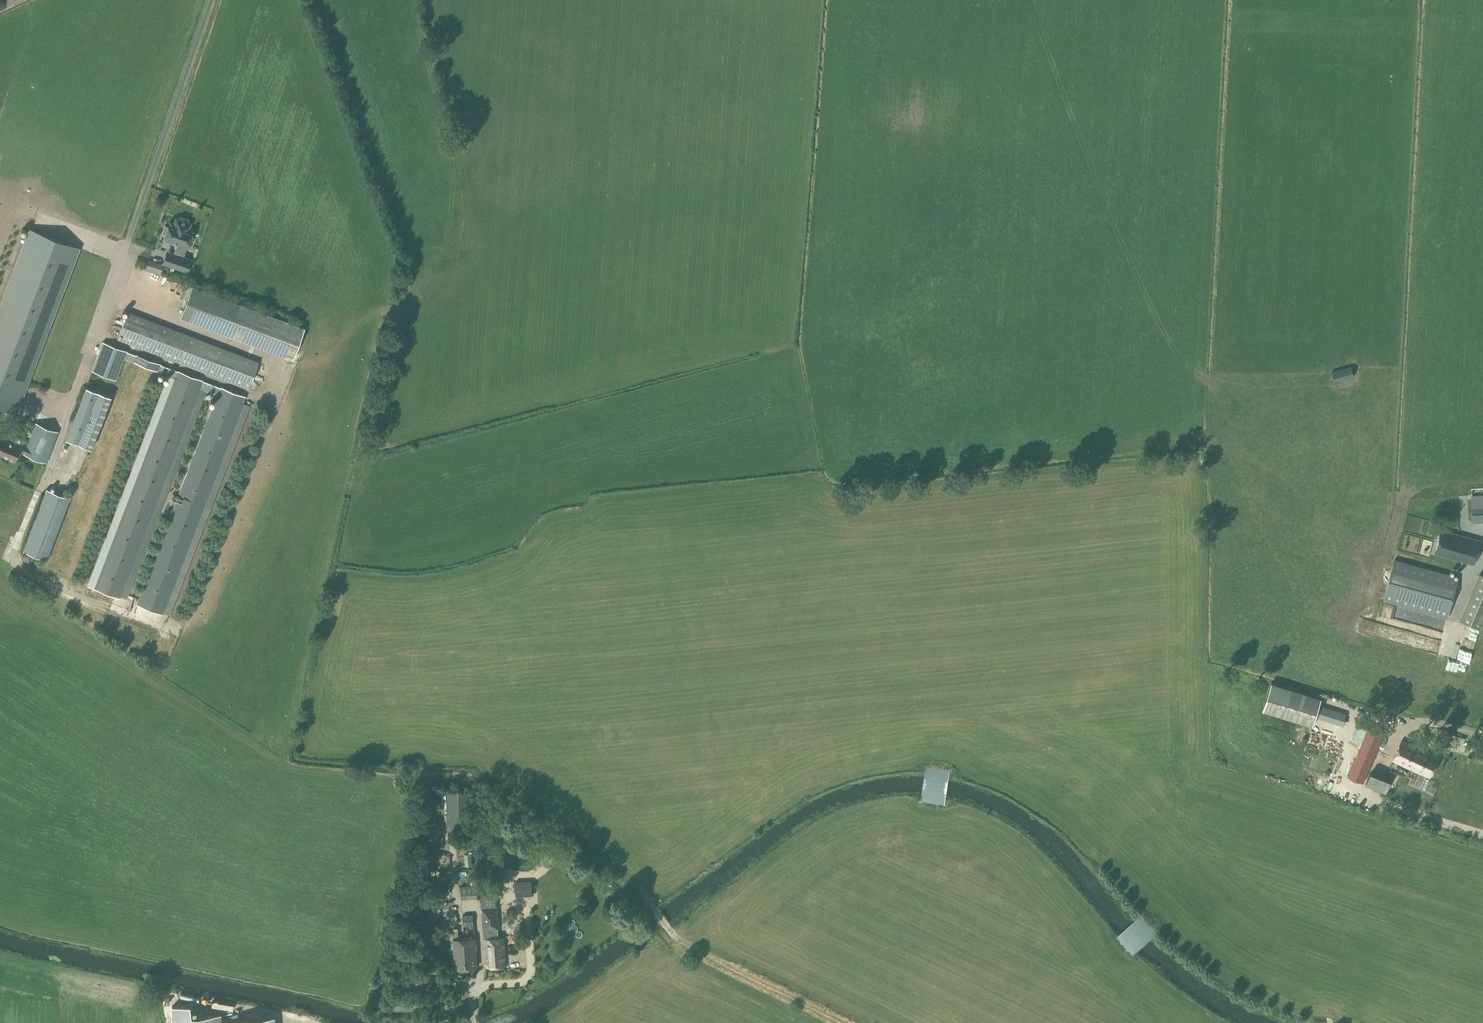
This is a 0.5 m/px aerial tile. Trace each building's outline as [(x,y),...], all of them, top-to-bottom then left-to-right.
[(170,265),(187,271),(191,259),(183,257),(187,247),(188,247),(192,234),(187,233),(191,223),(176,218),(173,228),(168,226),(168,227),(165,225),(163,233),(166,234),(164,239),(178,243),(174,254),(174,253),(170,265)] [(15,268),(0,308),(0,407),(16,413),(79,248),(30,229),(15,268)] [(305,329),(240,304),(192,285),(180,317),(294,360),(305,329)] [(260,362),(128,311),(117,339),(249,390),(260,362)] [(92,370),(117,380),(125,359),(134,362),(136,355),(127,352),(128,351),(103,341),(92,370)] [(1354,377),(1351,366),(1332,372),(1335,382),(1354,377)] [(136,559),(201,388),(217,394),(220,387),(203,381),(204,380),(177,370),(177,371),(174,377),(105,559),(94,587),(121,598),(136,559)] [(91,448),(112,396),(85,387),(66,438),(91,448)] [(185,559),(247,397),(220,387),(217,394),(154,559),(137,604),(164,614),(185,559)] [(34,422),(23,453),(46,462),(59,431),(34,422)] [(10,442),(0,438),(0,453),(15,459),(21,445),(11,441),(10,442)] [(1482,522),(1482,488),(1471,488),(1473,523),(1482,522)] [(22,550),(47,559),(70,498),(46,489),(22,550)] [(1435,553),(1475,564),(1481,540),(1441,529),(1435,553)] [(1395,559),(1383,601),(1448,619),(1459,577),(1395,559)] [(1460,620),(1481,629),(1482,625),(1482,575),(1479,574),(1460,620)] [(1319,705),(1322,698),(1272,682),(1263,710),(1313,726),(1316,716),(1343,725),(1346,714),(1319,705)] [(1355,723),(1346,747),(1356,750),(1364,727),(1355,723)] [(1362,742),(1378,749),(1384,734),(1368,727),(1362,742)] [(1412,768),(1421,748),(1402,740),(1393,760),(1412,768)] [(1364,783),(1378,749),(1362,742),(1355,756),(1347,775),(1364,783)] [(1421,748),(1412,768),(1430,777),(1433,770),(1436,764),(1439,757),(1421,748)] [(1386,792),(1391,780),(1392,778),(1372,770),(1371,772),(1366,784),(1386,792)] [(531,881),(515,881),(515,896),(532,895),(531,881)] [(472,887),(462,887),(462,899),(472,898),(472,887)] [(496,908),(483,909),(487,967),(506,966),(504,938),(498,938),(496,908)] [(459,913),(460,925),(471,925),(470,912),(459,913)] [(477,967),(475,939),(454,940),(456,968),(477,967)] [(438,973),(438,962),(426,962),(426,973),(438,973)]
